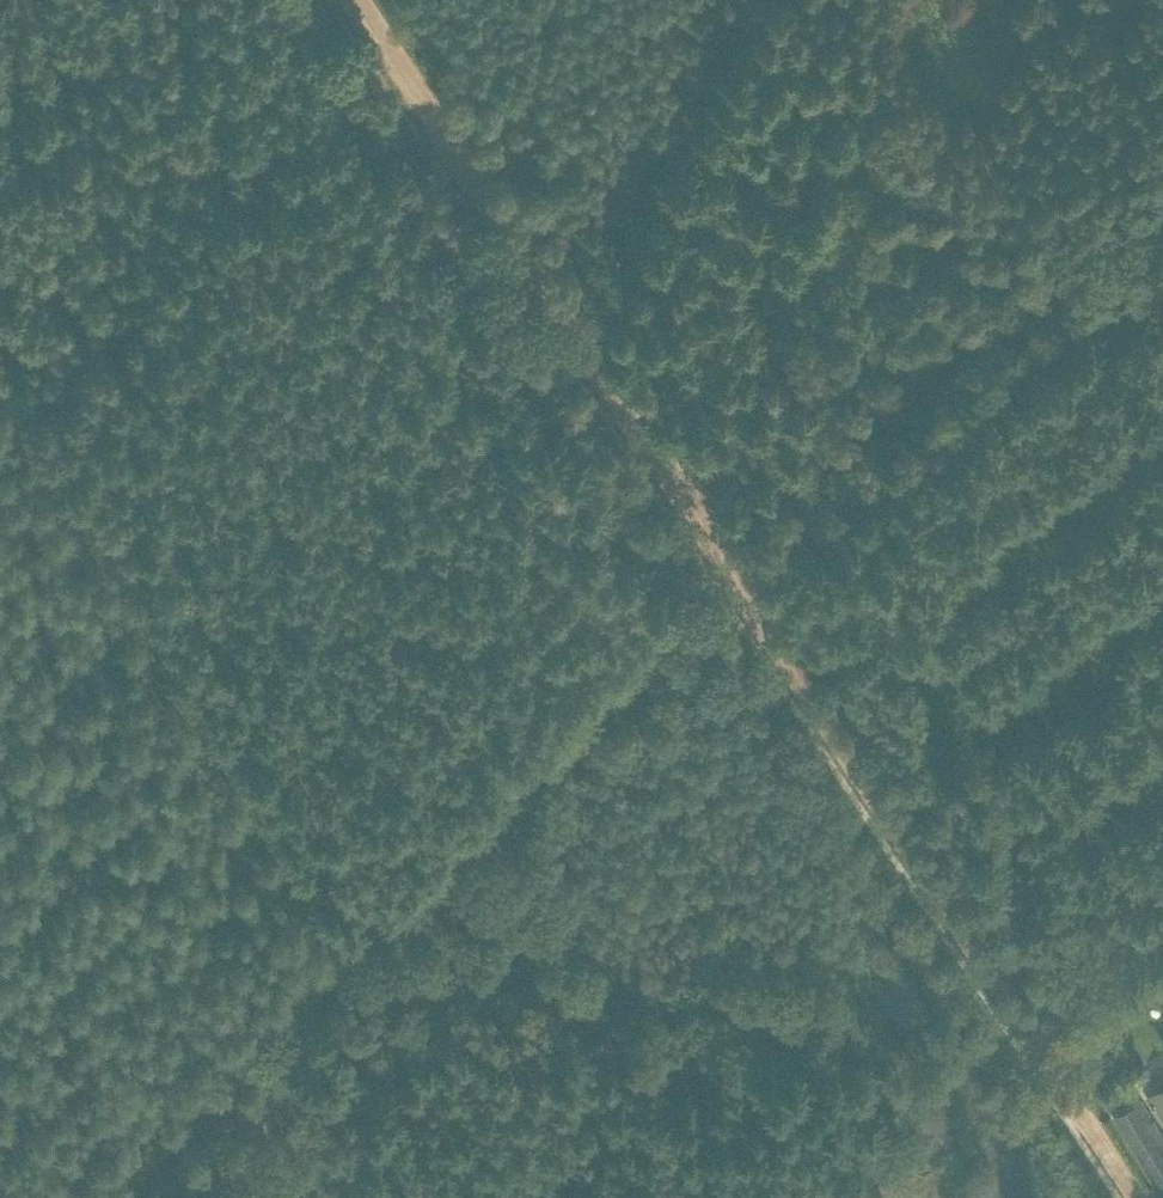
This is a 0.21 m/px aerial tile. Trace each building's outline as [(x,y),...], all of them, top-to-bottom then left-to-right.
[(1149,1104),(1153,1110),(1158,1107),(1162,1116),(1162,1086),(1150,1094),(1154,1101),(1149,1104)] [(1113,1117),(1154,1185),(1155,1186),(1162,1181),(1162,1139),(1139,1101),(1133,1104),(1113,1117)]
